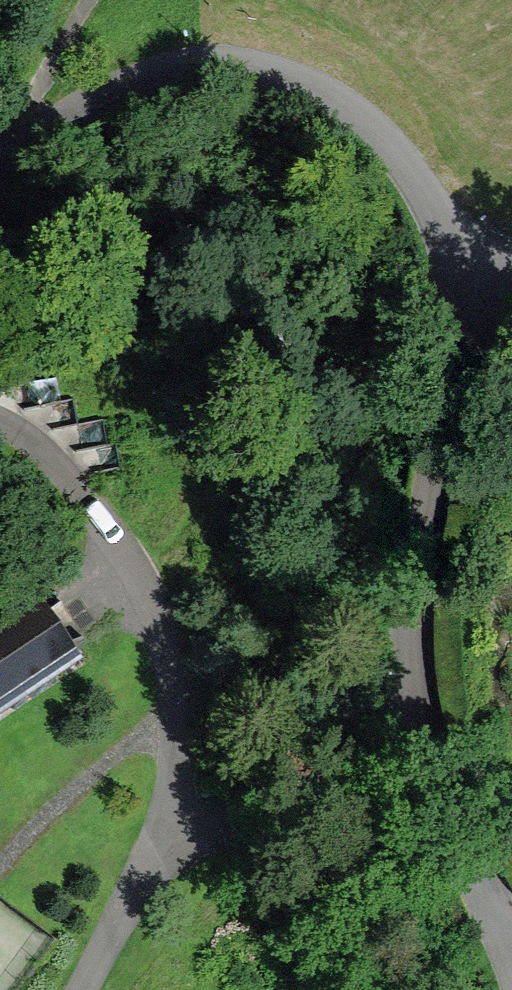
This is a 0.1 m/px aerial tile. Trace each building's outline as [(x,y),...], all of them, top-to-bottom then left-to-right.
[(40,594),(0,619),(0,719),(85,664),(40,594)]
